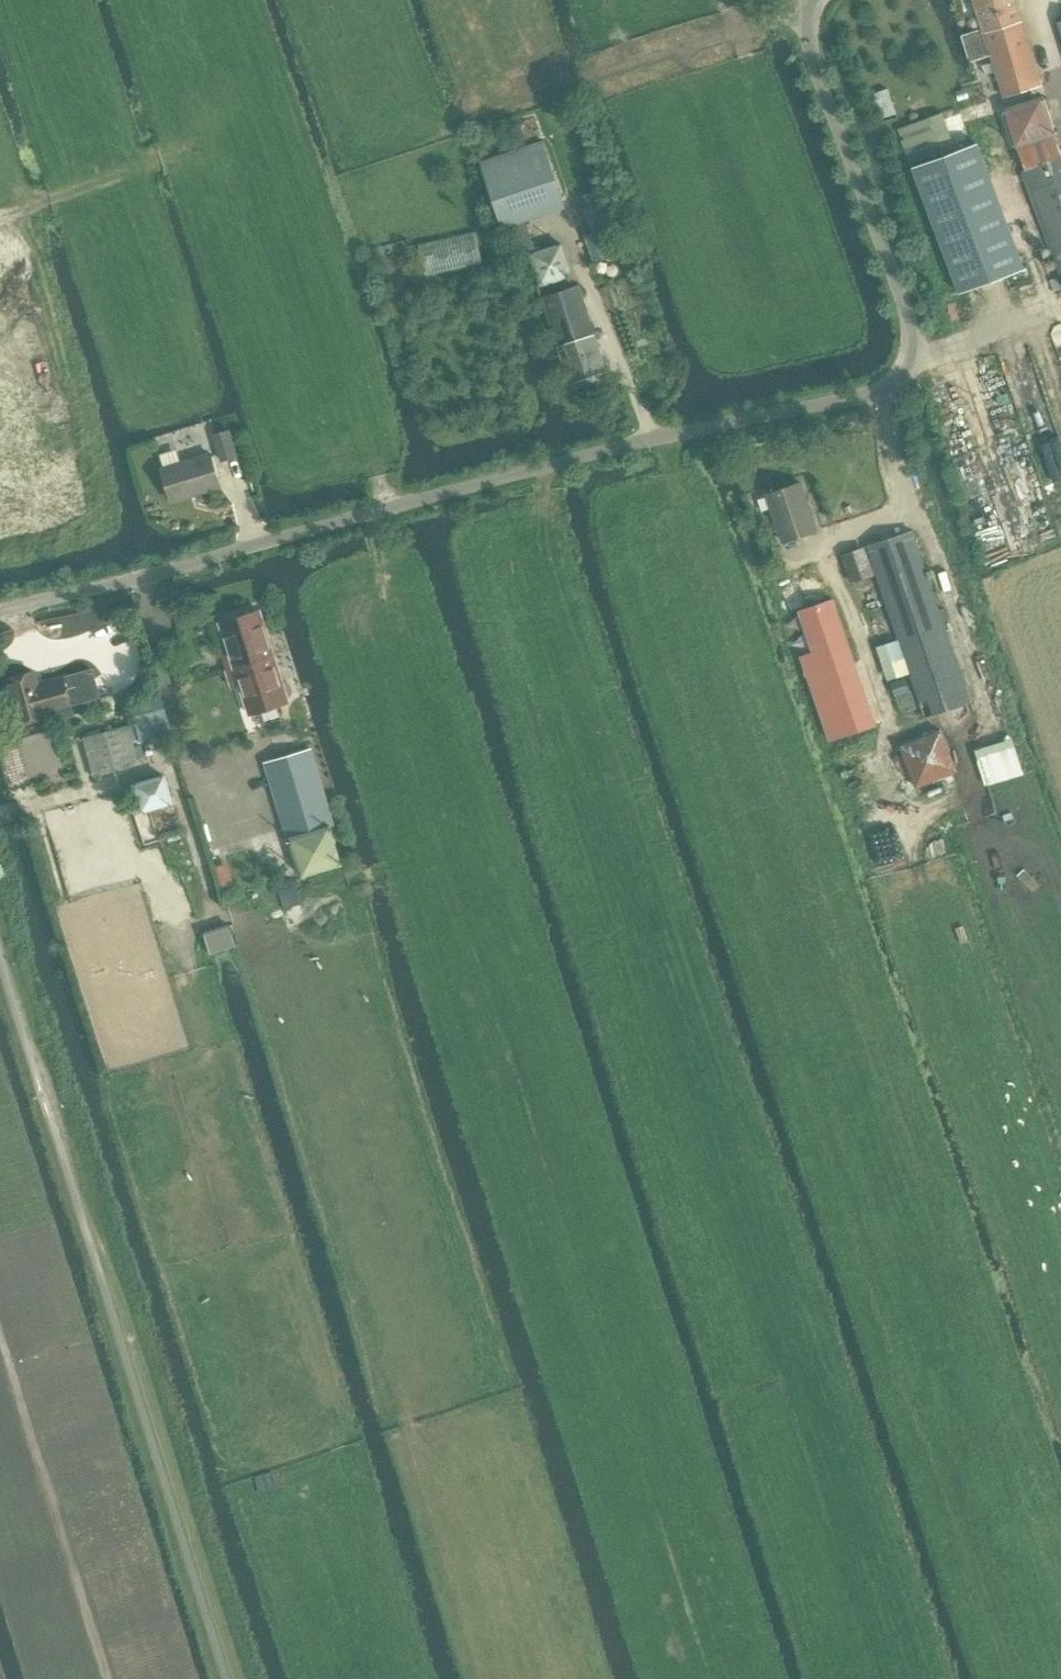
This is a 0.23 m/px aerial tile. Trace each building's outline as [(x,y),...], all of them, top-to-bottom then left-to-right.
[(969,62),(991,55),(1003,96),(1041,84),(1015,0),(974,0),(983,28),(961,35),(969,62)] [(941,113),(899,128),(913,167),(955,151),(941,113)] [(543,141),(481,161),(499,218),(562,197),(543,141)] [(978,144),(913,168),(959,291),(1024,267),(978,144)] [(1023,170),(1060,273),(1060,156),(1059,157),(1024,170),(1023,170)] [(593,233),(586,235),(594,260),(625,249),(603,188),(585,195),(589,207),(584,209),(593,233)] [(473,230),(420,244),(429,277),(482,263),(473,230)] [(554,337),(543,340),(549,358),(561,354),(570,383),(607,371),(579,285),(541,297),(554,337)] [(214,435),(221,460),(237,456),(229,431),(214,435)] [(210,454),(162,468),(172,501),(220,486),(210,454)] [(767,494),(783,541),(816,530),(800,482),(767,494)] [(913,532),(866,547),(898,639),(910,673),(925,718),(970,702),(913,532)] [(865,551),(844,559),(852,582),(873,574),(865,551)] [(833,600),(800,611),(814,652),(801,657),(806,670),(852,655),(833,600)] [(235,666),(235,667),(273,655),(259,611),(260,611),(259,610),(220,622),(221,624),(221,623),(235,666)] [(235,666),(226,669),(232,686),(240,684),(250,714),(288,702),(286,697),(290,696),(292,692),(290,685),(286,683),(282,684),(273,655),(235,667),(235,666)] [(32,671),(2,679),(18,738),(47,730),(45,721),(71,714),(68,705),(98,697),(91,669),(35,684),(32,671)] [(906,680),(892,685),(897,698),(910,693),(906,680)] [(133,724),(82,738),(92,777),(137,765),(136,759),(143,757),(138,739),(170,732),(160,695),(159,696),(128,704),(133,724)] [(265,763),(279,810),(325,796),(311,749),(265,763)] [(162,775),(131,784),(139,811),(170,802),(162,775)] [(279,810),(279,811),(288,839),(290,838),(302,876),(342,864),(331,826),(334,825),(325,796),(279,810)]
